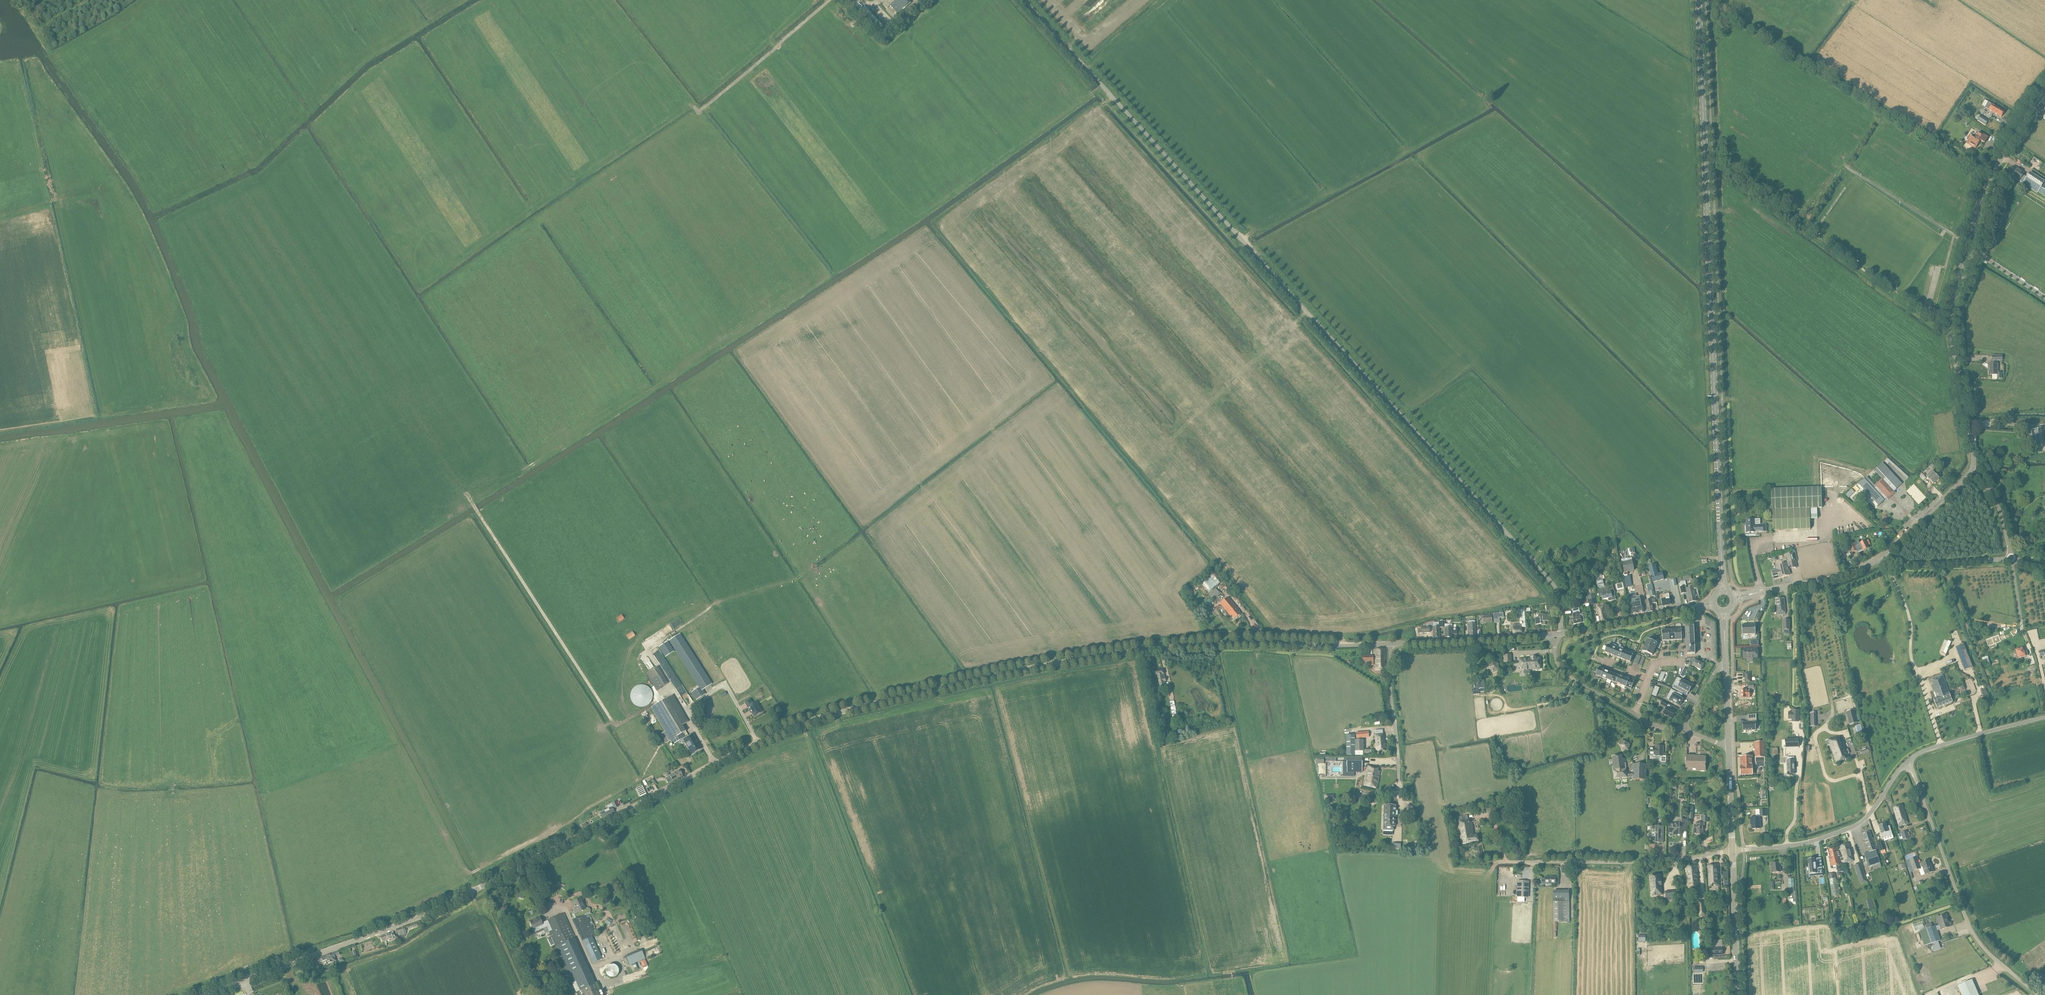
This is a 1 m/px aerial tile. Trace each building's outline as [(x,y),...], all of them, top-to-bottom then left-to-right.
[(898,13),(905,7),(906,9),(911,4),(910,3),(911,2),(909,0),(896,0),(891,5),(898,13)] [(888,26),(894,21),(879,5),(873,10),(888,26)] [(1989,110),(2001,117),(2005,111),(1992,104),(1988,102),(1985,108),(1989,110)] [(1989,120),(1981,115),(1977,120),(1985,126),(1989,120)] [(1967,144),(1975,149),(1979,142),(1977,141),(1978,140),(1984,143),(1988,137),(1979,132),(1977,135),(1975,133),(1974,134),(1971,132),(1970,135),(1969,134),(1966,140),(1968,141),(1967,144)] [(2015,178),(2019,181),(2022,176),(2024,173),(2014,166),(2009,173),(2016,177),(2015,178)] [(2044,196),(2044,184),(2044,183),(2044,182),(2030,172),(2022,184),(2037,193),(2038,192),(2044,196)] [(1997,375),(1997,379),(2001,379),(2001,372),(1997,372),(1997,361),(2002,361),(2002,355),(1992,356),(1992,361),(1993,361),(1993,363),(1989,363),(1989,375),(1997,375)] [(2027,432),(2032,449),(2044,446),(2040,429),(2027,432)] [(1889,463),(1907,479),(1908,477),(1888,458),(1885,461),(1888,464),(1889,463)] [(1867,494),(1879,506),(1902,483),(1891,472),(1882,463),(1874,470),(1882,478),(1874,485),(1867,476),(1859,484),(1867,494)] [(1939,478),(1932,471),(1926,476),(1933,484),(1939,478)] [(1918,475),(1923,480),(1926,478),(1920,472),(1918,475)] [(1771,488),(1773,530),(1810,529),(1810,519),(1817,519),(1817,507),(1822,507),(1822,495),(1821,486),(1817,487),(1771,488)] [(1852,489),(1846,495),(1849,498),(1855,492),(1852,489)] [(1766,524),(1755,524),(1755,519),(1746,519),(1746,523),(1746,532),(1755,532),(1767,532),(1766,524)] [(1862,548),(1863,551),(1869,548),(1868,545),(1871,544),(1868,539),(1866,541),(1865,540),(1859,543),(1858,540),(1849,545),(1852,552),(1862,548)] [(1835,550),(1840,561),(1847,557),(1842,546),(1835,550)] [(1772,571),(1774,578),(1780,577),(1790,575),(1788,567),(1789,566),(1790,569),(1797,567),(1796,560),(1795,560),(1793,552),(1785,554),(1786,557),(1787,557),(1788,561),(1785,561),(1786,563),(1777,565),(1778,569),(1772,571)] [(1634,570),(1632,560),(1622,562),(1624,573),(1634,570)] [(1648,565),(1652,581),(1663,578),(1662,572),(1657,573),(1655,564),(1648,565)] [(1217,583),(1218,584),(1222,581),(1213,571),(1208,575),(1216,584),(1217,583)] [(1596,580),(1598,588),(1604,586),(1601,573),(1595,575),(1592,575),(1594,580),(1596,580)] [(1624,574),(1627,588),(1633,587),(1630,573),(1624,574)] [(1688,592),(1690,602),(1696,600),(1694,587),(1687,589),(1685,581),(1680,582),(1681,586),(1680,587),(1681,594),(1686,593),(1688,592)] [(1650,591),(1651,597),(1655,596),(1652,583),(1647,584),(1648,591),(1650,591)] [(1608,598),(1609,601),(1616,599),(1613,585),(1607,586),(1608,588),(1598,591),(1599,597),(1603,596),(1604,599),(1608,598)] [(1216,588),(1208,594),(1213,600),(1221,594),(1216,588)] [(1589,599),(1590,605),(1597,604),(1594,594),(1588,596),(1589,599)] [(1661,599),(1663,606),(1671,604),(1670,597),(1669,597),(1669,595),(1665,595),(1666,598),(1661,599)] [(1581,601),(1583,607),(1589,606),(1588,599),(1589,599),(1588,596),(1586,597),(1587,599),(1581,601)] [(1232,615),(1234,619),(1240,614),(1238,610),(1239,610),(1228,597),(1220,603),(1231,616),(1232,615)] [(1629,600),(1632,614),(1644,611),(1641,597),(1629,600)] [(1786,614),(1784,598),(1776,599),(1777,614),(1786,614)] [(1645,600),(1648,612),(1654,611),(1652,603),(1656,603),(1655,599),(1651,599),(1645,600)] [(1598,611),(1600,621),(1607,619),(1605,609),(1604,605),(1597,606),(1598,611)] [(1573,619),(1574,624),(1587,621),(1585,613),(1580,614),(1580,612),(1579,608),(1572,609),(1574,618),(1573,619)] [(1513,625),(1513,633),(1523,633),(1522,627),(1526,627),(1525,610),(1519,610),(1520,621),(1523,621),(1523,624),(1513,625)] [(1542,624),(1542,625),(1546,625),(1546,621),(1549,621),(1549,614),(1543,615),(1543,614),(1539,614),(1539,618),(1535,618),(1536,625),(1542,624)] [(1445,628),(1445,637),(1451,637),(1452,627),(1451,627),(1451,624),(1445,624),(1445,621),(1439,621),(1439,628),(1445,628)] [(1469,632),(1469,636),(1476,636),(1475,623),(1475,621),(1474,621),(1469,621),(1468,622),(1468,623),(1468,632),(1469,632)] [(1751,634),(1751,635),(1756,635),(1755,625),(1742,625),(1743,634),(1751,634)] [(1693,626),(1685,626),(1687,654),(1694,654),(1693,626)] [(632,631),(626,635),(629,640),(635,636),(632,631)] [(680,633),(669,640),(686,667),(699,687),(691,692),(696,700),(706,693),(703,689),(712,683),(686,643),(680,633)] [(2001,634),(1988,638),(1990,645),(1991,645),(1992,648),(1998,645),(1997,643),(2003,641),(2001,634)] [(674,651),(668,641),(658,647),(665,657),(674,651)] [(1622,645),(1620,644),(1619,647),(1615,656),(1620,658),(1623,651),(1624,648),(1621,647),(1622,645)] [(1957,652),(1964,670),(1973,667),(1966,649),(1965,649),(1963,644),(1955,647),(1958,652),(1957,652)] [(1610,654),(1613,647),(1614,645),(1612,645),(1612,647),(1611,646),(1609,645),(1608,645),(1605,652),(1610,654)] [(1617,649),(1613,647),(1610,654),(1615,656),(1619,647),(1617,647),(1617,649)] [(2016,650),(2018,658),(2027,655),(2026,651),(2024,652),(2023,647),(2016,650)] [(1375,649),(1375,669),(1386,669),(1386,664),(1385,664),(1384,660),(1386,660),(1385,649),(1375,649)] [(1757,659),(1757,658),(1758,658),(1757,649),(1743,650),(1744,659),(1754,658),(1754,659),(1757,659)] [(1625,660),(1629,651),(1628,651),(1627,653),(1623,651),(1620,658),(1625,660)] [(1630,652),(1629,651),(1625,660),(1630,662),(1633,655),(1632,654),(1631,653),(1630,654),(1629,653),(1630,652)] [(1512,663),(1512,655),(1503,655),(1504,663),(1512,663)] [(1535,658),(1535,657),(1531,658),(1520,659),(1520,668),(1524,668),(1524,670),(1540,668),(1539,658),(1535,658)] [(1488,668),(1493,673),(1499,670),(1499,664),(1498,663),(1499,661),(1491,659),(1487,666),(1489,667),(1488,668)] [(1704,664),(1695,659),(1692,665),(1701,670),(1704,664)] [(667,684),(657,667),(646,673),(657,690),(667,684)] [(1599,678),(1600,679),(1604,670),(1599,668),(1596,675),(1597,675),(1597,676),(1599,677),(1600,677),(1599,678)] [(1163,669),(1154,671),(1157,687),(1167,685),(1163,669)] [(1602,678),(1606,679),(1609,672),(1604,670),(1600,679),(1602,679),(1602,678)] [(1607,680),(1611,681),(1614,674),(1609,672),(1606,679),(1606,681),(1607,681),(1607,680)] [(1949,693),(1950,692),(1943,675),(1937,677),(1938,677),(1931,680),(1932,683),(1930,684),(1935,698),(1933,699),(1933,700),(1932,700),(1933,703),(1935,703),(1937,708),(1952,702),(1949,693)] [(1617,684),(1621,685),(1624,678),(1619,676),(1616,685),(1617,685),(1617,684)] [(1682,688),(1689,692),(1693,685),(1677,677),(1672,687),(1680,692),(1682,688)] [(679,679),(674,682),(679,694),(684,692),(679,679)] [(1629,680),(1626,689),(1627,689),(1627,688),(1628,688),(1628,689),(1630,689),(1631,689),(1632,689),(1634,682),(1629,680)] [(632,706),(651,705),(651,685),(631,686),(632,706)] [(1678,693),(1671,690),(1669,694),(1672,696),(1670,700),(1679,706),(1681,703),(1682,704),(1683,700),(1683,699),(1676,696),(1678,693)] [(673,694),(651,707),(665,731),(660,734),(666,743),(670,741),(673,745),(688,736),(682,725),(688,722),(673,694)] [(751,710),(754,716),(762,712),(758,706),(759,705),(757,701),(753,703),(750,699),(745,702),(750,710),(751,710)] [(1667,708),(1664,714),(1672,719),(1676,713),(1667,708)] [(1858,722),(1854,709),(1846,712),(1850,725),(1858,722)] [(1756,714),(1748,714),(1748,722),(1743,722),(1743,730),(1756,730),(1756,722),(1757,722),(1756,714)] [(1375,735),(1376,751),(1386,750),(1385,737),(1383,737),(1383,734),(1383,729),(1375,730),(1375,735)] [(692,734),(683,739),(692,754),(701,749),(692,734)] [(1355,735),(1346,735),(1346,755),(1355,755),(1355,735)] [(1830,745),(1836,763),(1850,758),(1848,754),(1850,753),(1848,749),(1847,749),(1843,740),(1841,740),(1839,735),(1825,740),(1827,746),(1830,745)] [(1619,745),(1622,751),(1629,751),(1630,744),(1625,741),(1623,739),(1618,743),(1620,744),(1619,745)] [(1764,744),(1755,745),(1756,765),(1765,765),(1764,744)] [(1661,764),(1666,764),(1666,756),(1663,756),(1663,746),(1656,746),(1656,748),(1648,748),(1648,755),(1656,755),(1656,757),(1661,757),(1661,764)] [(1612,756),(1614,778),(1627,777),(1626,758),(1622,759),(1622,755),(1612,756)] [(1363,756),(1347,756),(1347,772),(1362,772),(1363,756)] [(1699,770),(1705,770),(1706,756),(1686,756),(1686,767),(1699,767),(1699,770)] [(1740,766),(1741,775),(1753,774),(1752,765),(1753,765),(1753,756),(1740,756),(1740,766)] [(1787,760),(1787,774),(1795,774),(1794,760),(1794,757),(1787,757),(1787,760)] [(1633,779),(1646,780),(1646,764),(1633,764),(1633,772),(1628,773),(1628,777),(1633,777),(1633,779)] [(1365,784),(1377,786),(1380,772),(1378,771),(1379,767),(1369,765),(1365,784)] [(666,778),(668,783),(672,781),(673,781),(683,775),(680,770),(670,775),(667,776),(668,777),(666,778)] [(636,788),(640,796),(641,796),(646,793),(642,785),(636,788)] [(600,813),(603,818),(614,812),(613,809),(618,806),(616,801),(607,806),(608,808),(600,813)] [(1407,815),(1408,817),(1415,815),(1415,808),(1413,808),(1413,807),(1407,804),(1403,810),(1407,815)] [(1395,805),(1384,805),(1383,830),(1394,831),(1394,826),(1395,826),(1395,815),(1398,815),(1398,811),(1395,810),(1395,805)] [(1893,807),(1899,826),(1908,823),(1902,805),(1893,807)] [(1457,817),(1461,844),(1479,841),(1478,835),(1475,835),(1472,821),(1469,822),(1467,815),(1457,817)] [(1696,834),(1703,834),(1703,832),(1704,832),(1704,823),(1704,822),(1708,822),(1708,816),(1703,815),(1702,822),(1703,822),(1703,823),(1697,823),(1696,829),(1693,829),(1693,834),(1696,834)] [(1752,829),(1760,828),(1760,817),(1750,817),(1750,823),(1751,823),(1752,829)] [(1673,835),(1682,835),(1682,827),(1686,827),(1686,820),(1679,819),(1679,824),(1669,823),(1669,828),(1673,828),(1673,835)] [(1886,826),(1885,824),(1879,826),(1882,833),(1883,837),(1892,834),(1889,825),(1886,826)] [(1656,842),(1663,842),(1663,826),(1651,826),(1651,832),(1652,832),(1651,833),(1651,834),(1651,836),(1652,838),(1656,838),(1656,842)] [(1871,833),(1870,833),(1870,831),(1863,834),(1869,851),(1864,853),(1868,867),(1880,863),(1876,849),(1877,849),(1873,838),(1872,838),(1871,835),(1871,833)] [(1903,839),(1903,841),(1909,839),(1907,831),(1901,833),(1903,839)] [(1853,862),(1853,860),(1849,843),(1840,845),(1844,863),(1850,861),(1851,862),(1853,862)] [(1836,865),(1838,874),(1841,874),(1840,872),(1843,871),(1841,864),(1840,864),(1839,856),(1840,855),(1839,851),(1838,851),(1837,847),(1827,849),(1831,866),(1836,865)] [(1922,867),(1925,874),(1933,871),(1930,863),(1928,860),(1921,863),(1919,863),(1917,856),(1905,861),(1909,873),(1921,869),(1921,867),(1922,867)] [(1810,859),(1807,859),(1808,866),(1809,866),(1810,866),(1811,870),(1809,870),(1809,875),(1813,875),(1813,876),(1813,875),(1818,875),(1816,859),(1810,859)] [(1781,872),(1780,862),(1770,863),(1771,873),(1781,872)] [(1867,882),(1861,862),(1854,865),(1860,884),(1867,882)] [(1709,886),(1719,885),(1718,864),(1708,865),(1709,886)] [(1686,866),(1689,890),(1698,889),(1697,882),(1698,882),(1697,865),(1686,866)] [(1828,874),(1833,897),(1840,895),(1836,877),(1834,872),(1828,874)] [(1660,875),(1650,876),(1652,896),(1662,895),(1661,885),(1661,880),(1661,881),(1660,875)] [(1542,884),(1556,884),(1559,884),(1559,879),(1556,879),(1556,876),(1545,876),(1545,879),(1542,879),(1542,884)] [(1794,904),(1796,904),(1795,891),(1794,891),(1793,878),(1788,879),(1789,903),(1791,903),(1791,904),(1794,904)] [(1528,880),(1518,880),(1517,897),(1527,897),(1528,880)] [(1553,901),(1554,922),(1570,922),(1569,901),(1569,890),(1554,890),(1553,901)] [(582,941),(592,963),(602,958),(592,936),(598,934),(590,916),(587,918),(586,915),(590,913),(590,911),(590,909),(588,908),(586,908),(581,898),(573,902),(577,911),(571,914),(574,919),(573,920),(582,941)] [(1866,900),(1868,909),(1874,908),(1872,898),(1866,900)] [(1705,900),(1698,901),(1700,915),(1707,914),(1705,900)] [(529,921),(534,932),(547,926),(568,973),(578,994),(600,994),(598,991),(563,913),(545,921),(545,922),(542,924),(539,916),(529,921)] [(1933,950),(1940,948),(1938,941),(1940,940),(1937,931),(1941,929),(1950,926),(1948,921),(1947,921),(1945,915),(1937,918),(1939,925),(1936,926),(1933,927),(1931,923),(1925,925),(1926,929),(1919,931),(1924,945),(1935,942),(1936,945),(1932,946),(1933,950)] [(635,920),(633,921),(636,929),(637,930),(643,928),(638,917),(635,919),(635,920)] [(396,931),(399,938),(401,937),(405,936),(406,933),(405,928),(403,928),(396,931)] [(383,941),(385,946),(387,945),(385,940),(393,938),(392,937),(394,936),(393,932),(380,936),(382,942),(383,941)] [(641,949),(625,956),(629,965),(645,959),(641,949)] [(315,959),(317,963),(327,960),(328,963),(333,962),(336,961),(335,956),(339,955),(338,951),(315,959)] [(619,971),(618,970),(618,968),(617,967),(616,966),(615,965),(613,965),(613,964),(611,964),(610,965),(609,965),(608,966),(607,967),(606,968),(606,970),(606,972),(606,973),(606,974),(607,975),(608,976),(609,977),(612,977),(613,977),(614,977),(615,976),(616,976),(617,974),(618,973),(619,971)] [(1958,986),(1962,994),(1979,994),(1972,980),(1958,986)]
